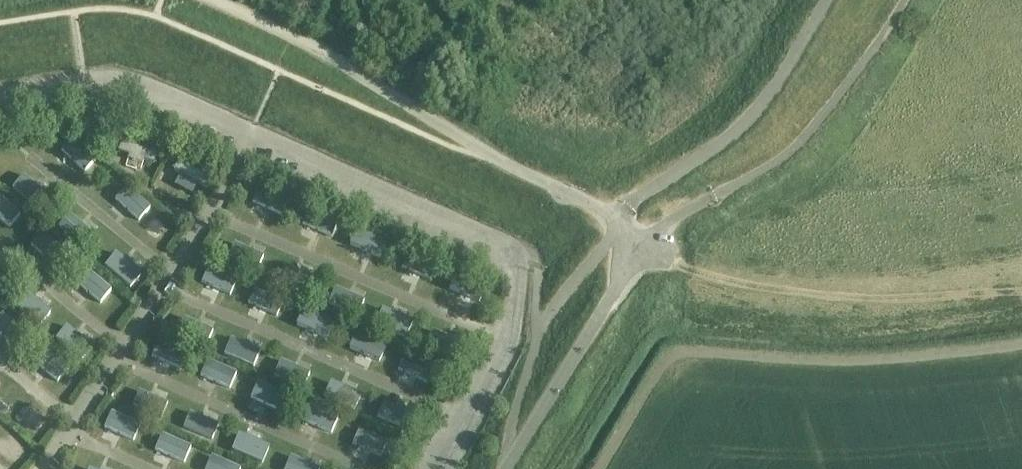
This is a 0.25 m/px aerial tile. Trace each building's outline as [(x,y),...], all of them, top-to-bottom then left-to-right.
[(103,128),(91,132),(94,141),(106,137),(103,128)] [(157,166),(162,149),(124,137),(119,154),(157,166)] [(85,174),(97,160),(75,139),(62,152),(85,174)] [(208,191),(217,175),(183,156),(174,172),(208,191)] [(38,211),(49,198),(24,177),(13,191),(38,211)] [(139,222),(150,209),(127,188),(115,201),(139,222)] [(283,217),(289,201),(260,189),(253,205),(283,217)] [(0,199),(0,222),(11,230),(21,216),(0,199)] [(333,239),(340,222),(311,210),(304,226),(333,239)] [(85,248),(95,236),(70,216),(60,228),(85,248)] [(381,259),(388,243),(357,229),(350,245),(381,259)] [(68,254),(42,233),(30,247),(57,268),(68,254)] [(265,258),(236,245),(228,261),(258,275),(265,258)] [(433,282),(440,266),(409,253),(402,269),(433,282)] [(131,290),(142,277),(117,256),(106,269),(131,290)] [(315,279),(286,266),(279,282),(308,295),(315,279)] [(238,282),(208,269),(202,284),(231,297),(238,282)] [(8,278),(0,271),(0,288),(8,278)] [(112,291),(87,271),(76,286),(101,306),(112,291)] [(482,303),(489,286),(457,273),(450,290),(482,303)] [(366,303),(336,289),(328,305),(358,319),(366,303)] [(285,304),(255,291),(249,305),(279,318),(285,304)] [(40,328),(52,315),(26,294),(15,307),(40,328)] [(415,324),(421,309),(386,295),(380,309),(415,324)] [(187,304),(182,318),(212,329),(217,314),(187,304)] [(327,339),(333,323),(304,311),(297,327),(327,339)] [(414,325),(383,311),(376,325),(407,340),(414,325)] [(29,335),(3,315),(0,319),(0,334),(18,348),(29,335)] [(208,349),(214,332),(184,320),(177,336),(208,349)] [(94,350),(67,328),(56,341),(82,364),(94,350)] [(388,347),(356,333),(349,349),(381,363),(388,347)] [(254,368),(261,352),(231,340),(225,356),(254,368)] [(181,370),(187,355),(158,343),(152,358),(181,370)] [(60,384),(70,370),(44,350),(33,364),(60,384)] [(436,370),(407,358),(401,372),(430,385),(436,370)] [(231,391),(238,375),(207,362),(200,378),(231,391)] [(305,390),(311,374),(282,362),(275,378),(305,390)] [(336,368),(329,383),(363,398),(370,382),(336,368)] [(281,413),(287,396),(258,384),(251,400),(281,413)] [(356,414),(363,398),(332,385),(325,401),(356,414)] [(168,405),(139,393),(132,408),(162,420),(168,405)] [(408,430),(413,416),(383,404),(377,418),(408,430)] [(333,435),(339,419),(310,407),(304,423),(333,435)] [(134,442),(141,426),(111,414),(105,430),(134,442)] [(220,427),(190,414),(184,429),(214,442),(220,427)] [(384,458),(389,443),(359,432),(354,447),(384,458)] [(271,450),(240,435),(233,451),(264,466),(271,450)] [(184,465),(192,449),(161,436),(154,452),(184,465)] [(211,458),(207,468),(239,468),(211,458)] [(291,459),(287,468),(316,468),(291,459)]
